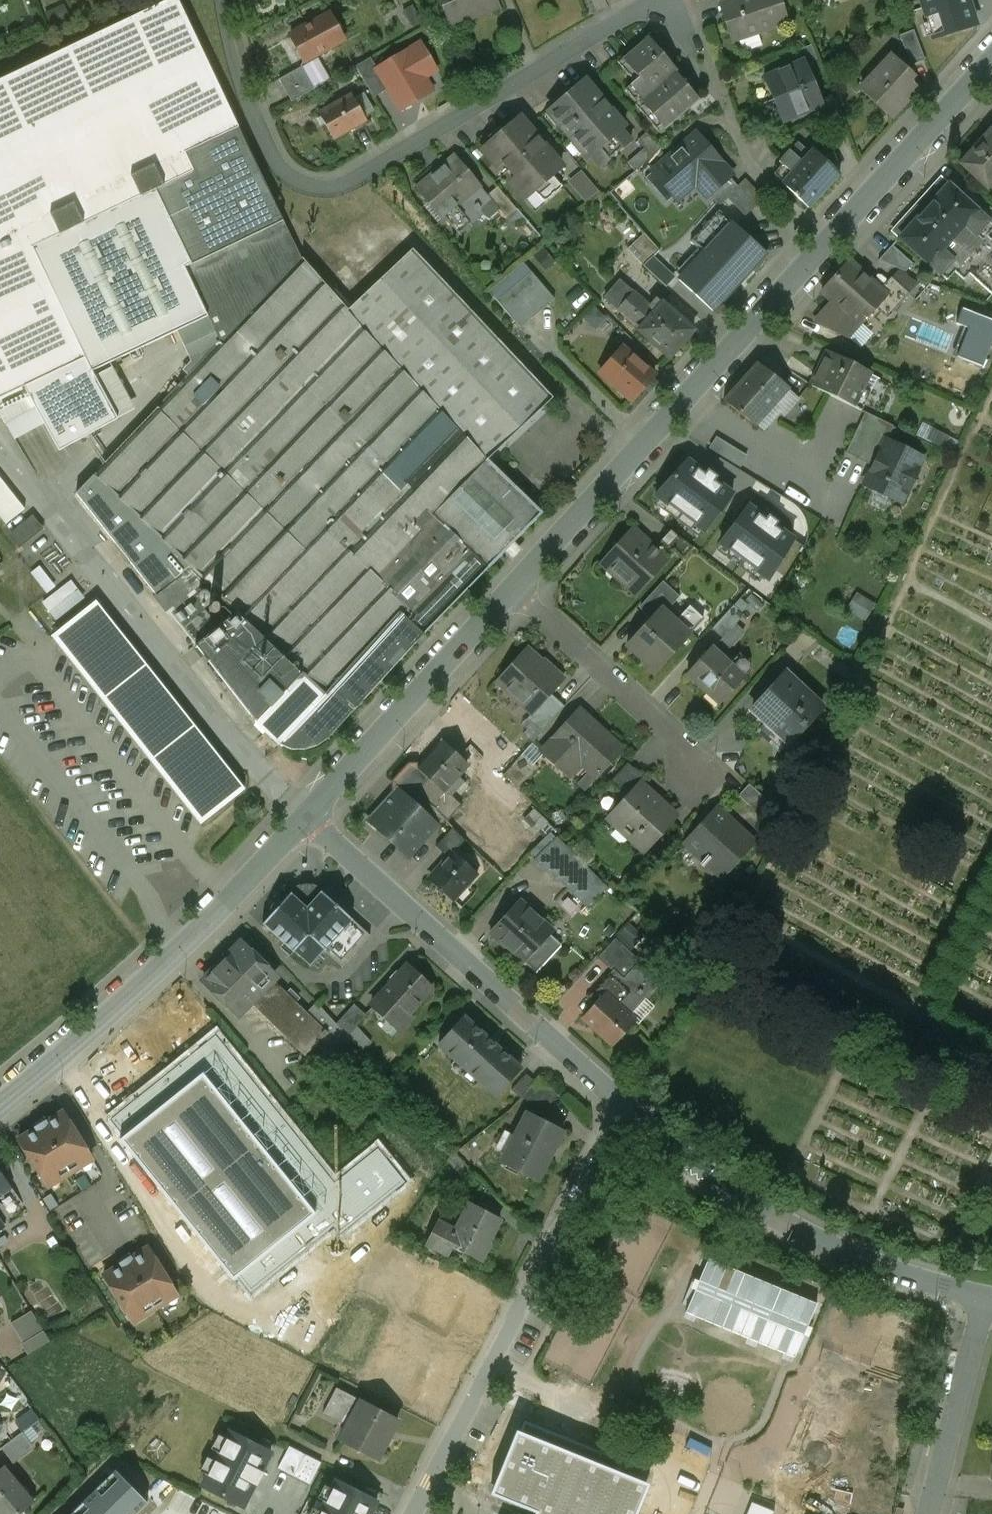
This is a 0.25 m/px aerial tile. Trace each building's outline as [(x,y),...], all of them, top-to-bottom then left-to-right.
[(24,387),(84,360),(76,343),(33,247),(148,193),(183,268),(190,265),(155,190),(193,172),(185,153),(238,127),(177,0),(170,0),(0,80),(0,398),(24,387)] [(452,25),(497,7),(494,0),(441,0),(452,25)] [(720,5),(732,41),(788,23),(780,0),(734,0),(720,5)] [(933,39),(976,25),(968,0),(921,0),(933,39)] [(330,15),(291,36),(304,60),(343,40),(330,15)] [(913,30),(899,35),(910,65),(925,60),(913,30)] [(641,100),(639,101),(664,130),(699,100),(691,89),(692,89),(685,80),(683,81),(676,72),(678,71),(669,61),(670,60),(663,51),(662,52),(648,37),(618,63),(634,82),(629,86),(641,100)] [(420,43),(376,69),(400,110),(432,91),(419,69),(431,62),(420,43)] [(803,60),(805,65),(817,61),(811,46),(799,51),(803,60)] [(911,76),(890,56),(859,87),(889,117),(915,91),(905,82),(911,76)] [(370,58),(356,67),(362,77),(376,68),(370,58)] [(803,60),(763,77),(773,100),(813,83),(805,65),(803,60)] [(301,67),(279,80),(291,102),(314,89),(301,67)] [(625,127),(584,79),(551,109),(557,116),(557,122),(588,159),(591,156),(601,167),(631,141),(621,130),(625,127)] [(813,83),(773,100),(783,122),(822,106),(820,101),(813,83)] [(351,95),(319,114),(334,139),(366,121),(351,95)] [(831,96),(820,101),(822,106),(827,116),(838,111),(831,96)] [(562,166),(520,118),(483,150),(497,166),(502,162),(515,178),(511,182),(525,198),(534,190),(545,202),(563,187),(552,174),(562,166)] [(300,258),(238,127),(185,153),(193,172),(155,190),(190,265),(183,268),(193,291),(202,311),(206,309),(209,316),(220,343),(300,258)] [(989,129),(970,152),(967,151),(961,157),(962,160),(959,163),(986,188),(991,181),(991,132),(989,129)] [(644,148),(627,163),(635,171),(660,149),(646,133),(637,140),(644,148)] [(707,197),(709,194),(730,177),(731,175),(720,162),(697,134),(659,167),(680,191),(693,180),(707,197)] [(813,150),(801,162),(789,151),(779,162),(792,173),(782,183),(808,207),(839,174),(813,150)] [(480,213),(479,210),(481,209),(478,204),(476,205),(470,194),(479,186),(454,157),(417,189),(442,218),(445,216),(458,232),(480,213)] [(572,180),(588,197),(599,187),(582,170),(572,180)] [(719,205),(727,197),(738,186),(730,177),(709,194),(719,205)] [(892,230),(900,237),(948,185),(940,178),(892,230)] [(763,199),(745,180),(738,186),(727,197),(745,216),(763,199)] [(976,210),(948,185),(900,237),(928,263),(935,255),(976,210)] [(498,187),(487,196),(506,218),(517,209),(498,187)] [(33,247),(76,343),(86,339),(193,291),(183,268),(148,193),(33,247)] [(976,210),(935,255),(968,283),(973,278),(991,294),(991,293),(991,240),(986,235),(991,229),(991,226),(976,210)] [(690,242),(704,254),(732,223),(719,211),(690,242)] [(704,254),(680,280),(713,310),(751,268),(756,272),(767,252),(755,235),(750,240),(732,223),(704,254)] [(911,263),(892,245),(877,260),(904,270),(911,263)] [(412,248),(346,310),(488,459),(552,397),(412,248)] [(300,258),(220,343),(75,494),(255,719),(253,723),(280,745),(296,749),(308,748),(322,744),(339,727),(462,595),(542,512),(488,459),(346,310),(300,258)] [(880,289),(851,263),(823,293),(830,300),(857,324),(875,305),(885,294),(880,289)] [(531,272),(519,282),(542,309),(555,299),(531,272)] [(885,294),(875,305),(888,317),(908,294),(891,277),(880,289),(885,294)] [(519,282),(497,301),(520,328),(542,309),(519,282)] [(617,310),(639,329),(655,311),(633,291),(632,292),(626,286),(611,303),(618,309),(617,310)] [(202,311),(193,291),(86,339),(97,360),(202,311)] [(857,324),(830,300),(820,322),(847,335),(857,324)] [(694,330),(662,303),(655,311),(639,329),(638,330),(669,358),(694,330)] [(84,360),(91,372),(209,316),(206,309),(202,311),(97,360),(86,339),(76,343),(84,360)] [(962,310),(957,324),(958,324),(975,331),(964,359),(982,366),(991,342),(991,321),(962,310)] [(623,347),(600,373),(631,401),(654,375),(623,347)] [(868,373),(826,353),(810,386),(861,409),(870,392),(861,388),(868,373)] [(91,372),(84,360),(24,387),(35,406),(59,450),(117,418),(91,372)] [(789,389),(757,363),(723,401),(755,426),(757,424),(760,427),(777,408),(785,414),(797,400),(787,391),(789,389)] [(35,406),(24,387),(0,398),(0,415),(4,423),(35,406)] [(893,425),(864,411),(844,452),(873,465),(885,439),(893,425)] [(743,464),(749,453),(717,436),(711,448),(743,464)] [(922,457),(885,439),(873,465),(863,484),(900,501),(907,487),(910,489),(918,472),(915,470),(922,457)] [(706,474),(689,460),(656,496),(705,532),(733,494),(715,481),(718,477),(708,470),(706,474)] [(5,524),(25,509),(0,478),(0,518),(5,524)] [(766,518),(749,506),(721,544),(769,580),(794,539),(777,526),(779,523),(769,515),(766,518)] [(35,532),(27,522),(11,535),(19,545),(35,532)] [(657,551),(633,529),(601,564),(635,595),(666,560),(665,559),(657,551)] [(674,534),(657,551),(665,559),(673,551),(682,559),(692,548),(674,534)] [(41,566),(33,570),(43,588),(51,583),(41,566)] [(71,577),(43,602),(58,619),(87,595),(71,577)] [(641,606),(654,617),(661,609),(663,610),(676,595),(662,582),(641,606)] [(857,590),(848,607),(868,618),(877,602),(857,590)] [(243,790),(97,603),(54,636),(201,823),(243,790)] [(733,605),(712,629),(723,639),(744,615),(733,605)] [(663,610),(661,609),(654,617),(628,647),(656,671),(689,634),(663,610)] [(540,661),(526,648),(496,681),(532,712),(532,713),(551,693),(563,679),(541,659),(540,661)] [(743,678),(711,649),(687,675),(720,703),(743,678)] [(822,707),(785,674),(752,710),(753,710),(754,709),(766,720),(768,719),(791,740),(789,742),(789,743),(822,707)] [(565,706),(551,693),(532,713),(532,712),(526,719),(541,732),(565,706)] [(622,750),(578,710),(553,736),(555,738),(542,752),(567,775),(580,761),(597,776),(622,750)] [(467,764),(442,741),(417,768),(427,777),(443,791),(445,789),(467,764)] [(538,766),(523,752),(503,773),(518,787),(538,766)] [(610,782),(626,797),(639,783),(640,784),(645,779),(627,763),(610,782)] [(443,791),(427,777),(415,791),(416,791),(444,819),(448,822),(463,807),(445,789),(443,791)] [(640,784),(639,783),(626,797),(610,815),(632,836),(629,839),(643,851),(675,817),(640,784)] [(773,808),(748,785),(738,796),(763,819),(773,808)] [(444,819),(416,791),(409,800),(397,790),(369,821),(409,857),(444,819)] [(729,820),(716,808),(684,843),(703,860),(700,864),(703,867),(706,863),(721,877),(740,856),(741,857),(754,843),(738,828),(740,826),(730,818),(729,820)] [(435,847),(448,858),(452,853),(454,854),(466,840),(453,827),(435,847)] [(605,887),(556,840),(538,858),(549,868),(551,865),(579,893),(576,895),(587,906),(605,887)] [(454,854),(452,853),(448,858),(430,879),(451,897),(462,886),(465,888),(477,874),(473,871),(477,867),(468,859),(464,863),(454,854)] [(291,893),(291,892),(262,924),(294,952),(310,966),(324,950),(324,951),(352,919),(321,891),(320,891),(319,891),(318,890),(316,889),(313,888),(311,887),(309,887),(307,886),(305,886),(304,886),(302,887),(300,887),(298,888),(296,889),(295,890),(294,891),(292,892),(291,893)] [(553,930),(520,900),(490,933),(523,963),(524,962),(549,934),(553,930)] [(370,936),(352,919),(324,951),(342,967),(370,936)] [(632,921),(620,932),(633,946),(645,935),(632,921)] [(561,945),(549,934),(524,962),(536,973),(561,945)] [(628,955),(637,963),(640,960),(615,938),(598,957),(613,971),(628,955)] [(242,942),(203,982),(237,1015),(274,977),(259,962),(260,961),(242,942)] [(609,988),(605,993),(624,1011),(639,995),(644,999),(658,983),(637,963),(628,955),(613,971),(603,982),(609,988)] [(431,988),(407,967),(372,1005),(404,1034),(416,1021),(408,1013),(431,988)] [(273,979),(250,1003),(305,1056),(321,1039),(328,1032),(310,1015),(273,979)] [(624,1011),(605,993),(582,1018),(614,1046),(636,1022),(624,1011)] [(176,999),(126,1041),(151,1070),(186,1041),(193,1049),(208,1037),(176,999)] [(354,1004),(336,1024),(348,1036),(366,1015),(354,1004)] [(319,1005),(310,1015),(328,1032),(321,1039),(336,1054),(351,1039),(348,1036),(336,1024),(319,1005)] [(520,1068),(464,1018),(439,1045),(495,1095),(520,1068)] [(334,1186),(215,1038),(113,1119),(127,1136),(123,1140),(234,1278),(238,1274),(252,1292),(335,1226),(342,1234),(404,1184),(378,1151),(334,1186)] [(534,1082),(526,1074),(511,1090),(520,1098),(534,1082)] [(558,1095),(539,1077),(521,1097),(541,1114),(558,1095)] [(63,1112),(46,1122),(45,1120),(34,1127),(35,1129),(18,1139),(48,1187),(93,1159),(63,1112)] [(563,1132),(527,1113),(501,1162),(537,1180),(563,1132)] [(10,1188),(0,1173),(0,1195),(10,1188)] [(33,1228),(54,1215),(38,1189),(17,1201),(33,1228)] [(500,1218),(470,1203),(455,1232),(437,1222),(427,1242),(449,1253),(453,1246),(480,1261),(490,1243),(488,1242),(500,1218)] [(120,1265),(103,1275),(133,1323),(177,1295),(148,1247),(131,1258),(130,1256),(119,1263),(120,1265)] [(32,1311),(11,1324),(24,1343),(44,1331),(32,1311)] [(44,1331),(24,1343),(21,1344),(28,1355),(50,1341),(44,1331)] [(362,1401),(337,1388),(324,1414),(348,1426),(352,1420),(353,1419),(355,1420),(364,1404),(361,1403),(362,1401)] [(398,1420),(362,1401),(361,1403),(364,1404),(355,1420),(353,1419),(352,1420),(348,1426),(341,1441),(377,1460),(398,1420)] [(492,1493),(537,1511),(536,1513),(635,1513),(647,1485),(517,1431),(492,1493)] [(22,1432),(1,1448),(10,1459),(31,1443),(22,1432)] [(203,1486),(244,1507),(255,1484),(257,1485),(263,1473),(262,1472),(272,1453),(230,1432),(226,1440),(219,1436),(212,1449),(220,1452),(215,1461),(208,1458),(201,1471),(208,1475),(203,1486)] [(305,1455),(290,1447),(278,1469),(294,1477),(305,1455)] [(305,1455),(294,1477),(310,1485),(322,1463),(305,1455)] [(0,1470),(0,1513),(19,1513),(33,1502),(3,1467),(0,1470)] [(147,1502),(115,1471),(72,1513),(135,1513),(147,1502)] [(378,1501),(336,1480),(332,1489),(325,1485),(319,1498),(326,1502),(321,1512),(314,1508),(311,1513),(371,1513),(378,1501)] [(774,1512),(752,1503),(748,1513),(773,1513),(774,1512)] [(816,1503),(812,1513),(843,1513),(816,1503)]
